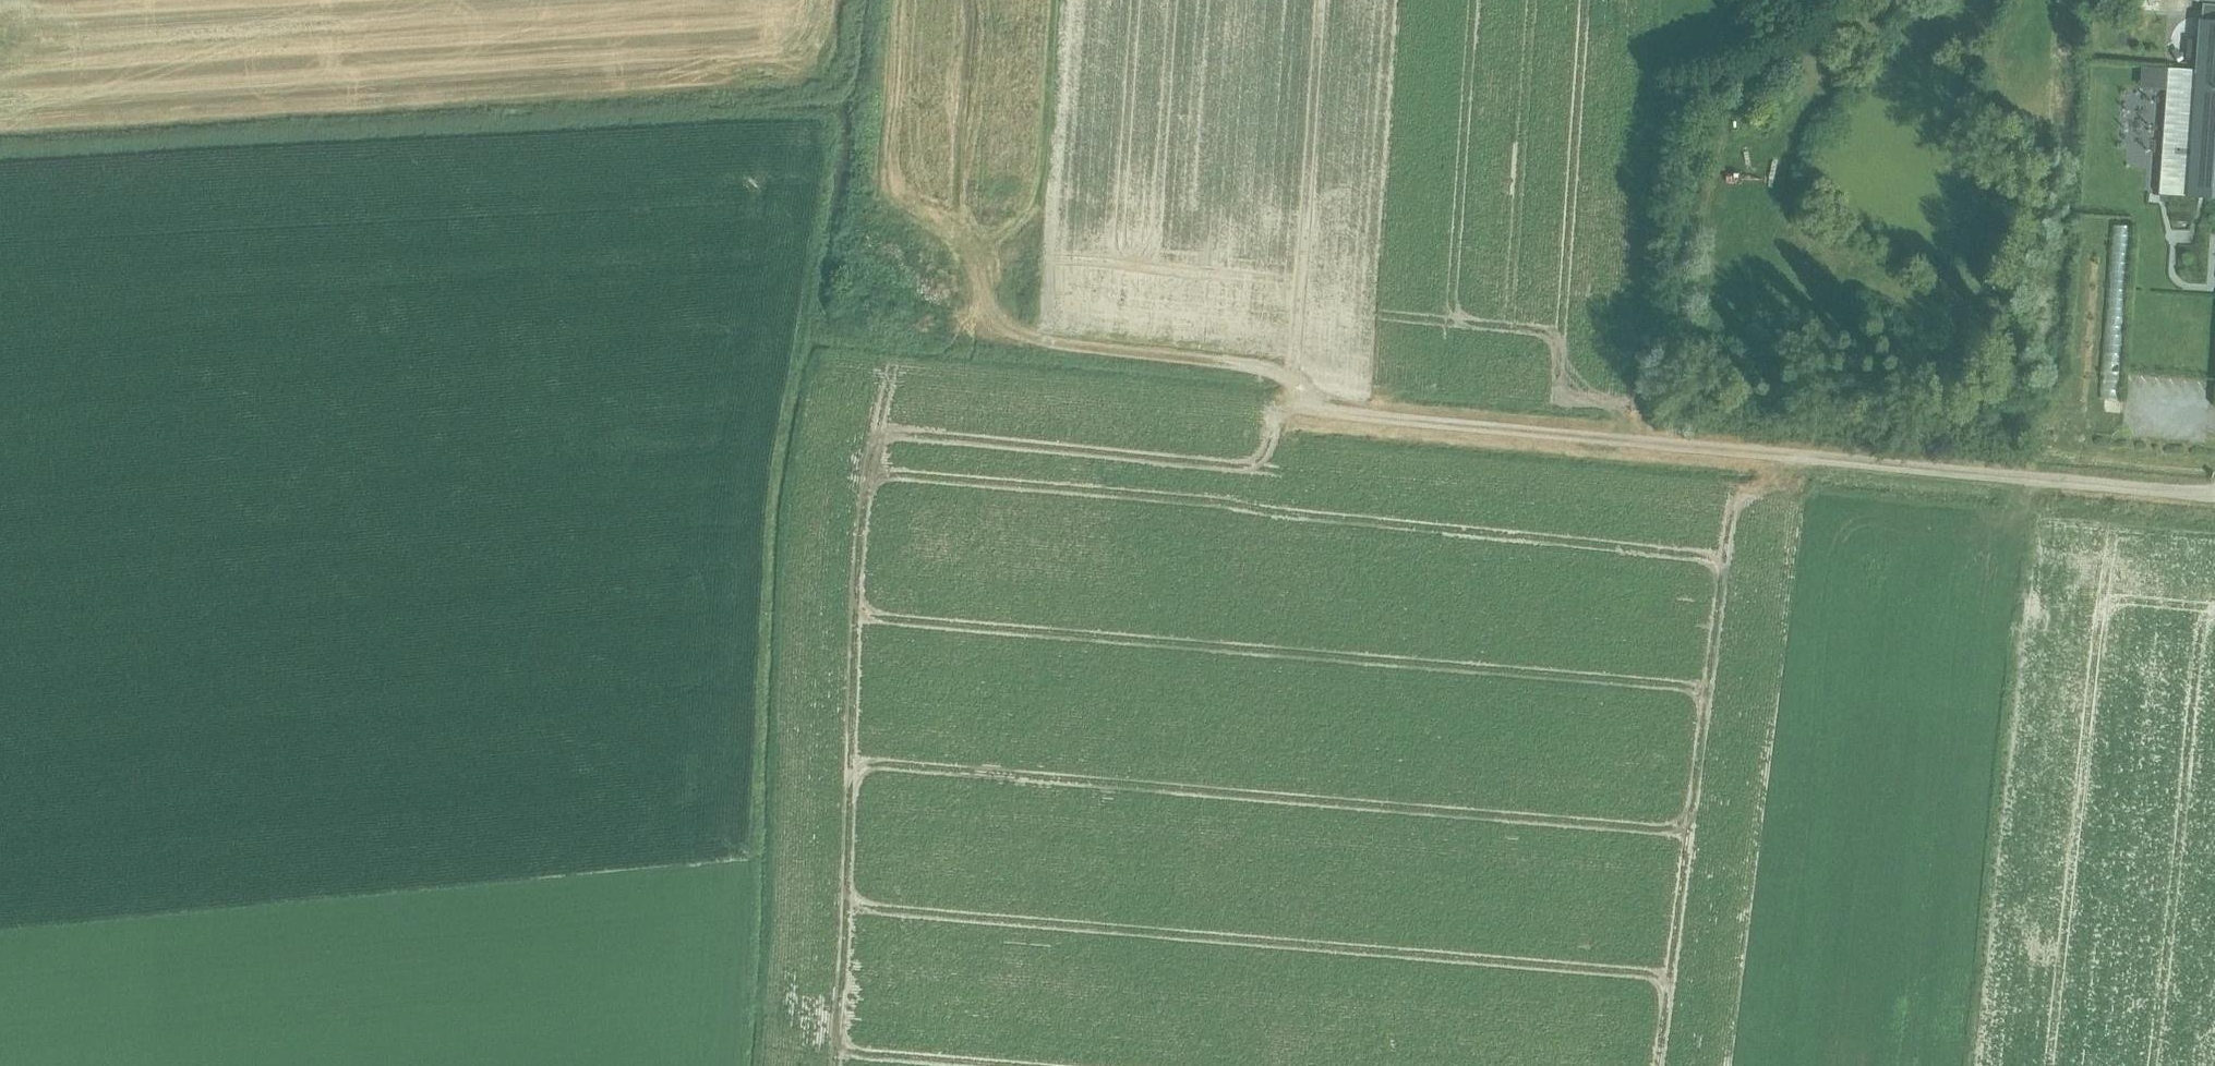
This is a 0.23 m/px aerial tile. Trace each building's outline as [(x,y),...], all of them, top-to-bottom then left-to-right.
[(2192,0),(2202,1),(2196,70),(2169,68),(2158,194),(2214,199),(2214,0),(2192,0)]
